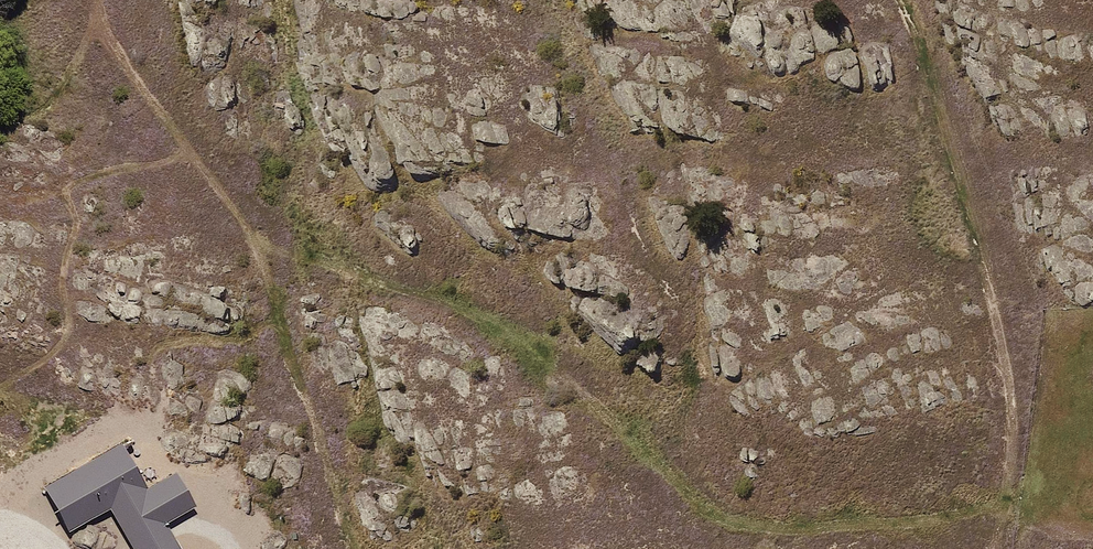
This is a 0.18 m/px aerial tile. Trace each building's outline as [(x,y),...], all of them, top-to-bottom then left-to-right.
[(50,487),(79,536),(113,516),(133,548),(186,548),(170,521),(196,505),(178,474),(155,487),(128,441),(50,487)]
